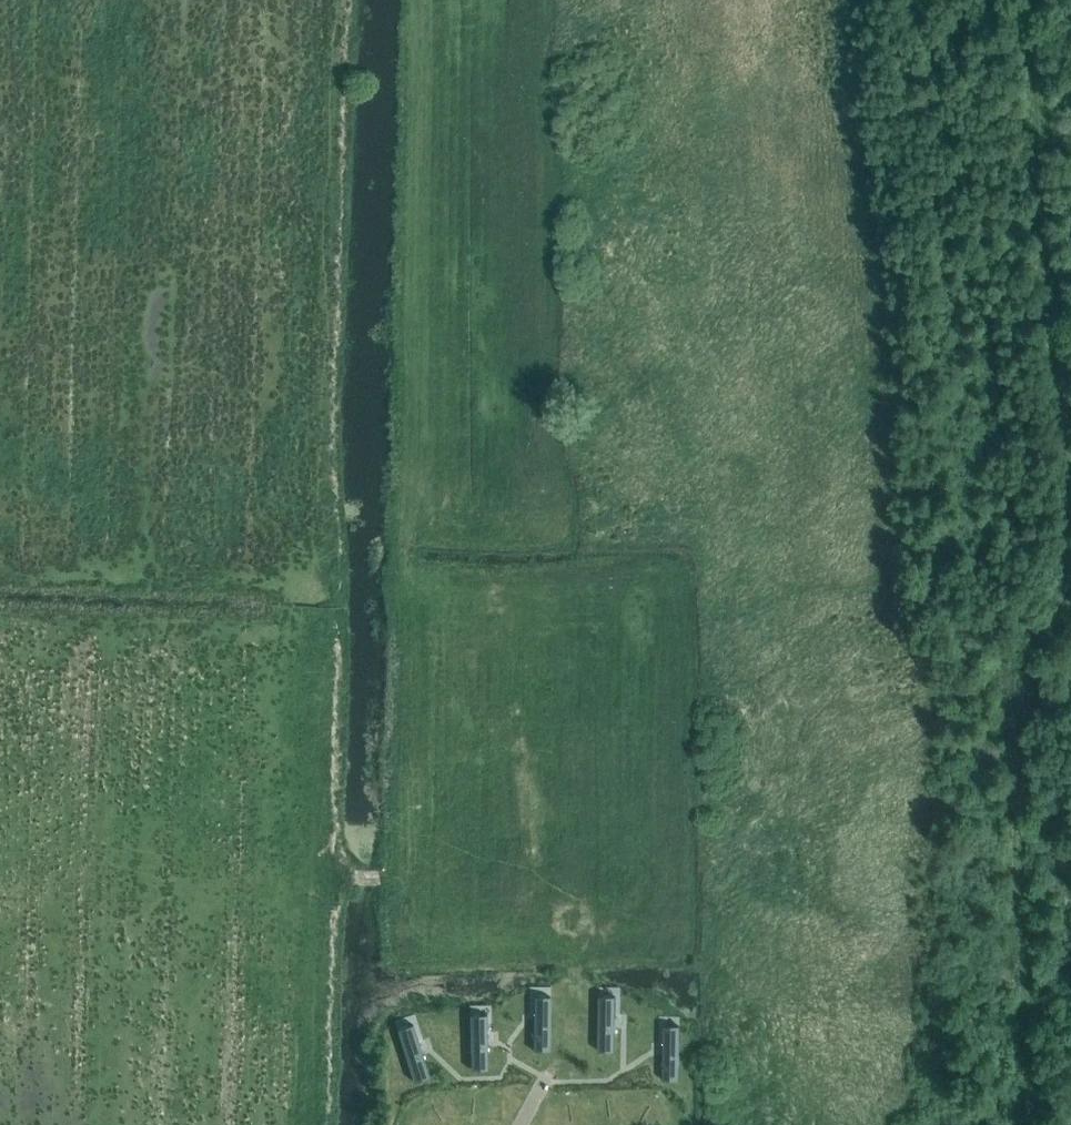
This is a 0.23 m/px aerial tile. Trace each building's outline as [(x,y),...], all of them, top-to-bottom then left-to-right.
[(613,994),(598,994),(599,1047),(614,1047),(613,994)] [(549,995),(534,996),(535,1048),(550,1048),(549,995)] [(488,1013),(473,1014),(474,1066),(490,1066),(488,1013)] [(412,1024),(398,1030),(416,1079),(430,1074),(412,1024)] [(679,1024),(663,1024),(664,1077),(680,1077),(679,1024)]
